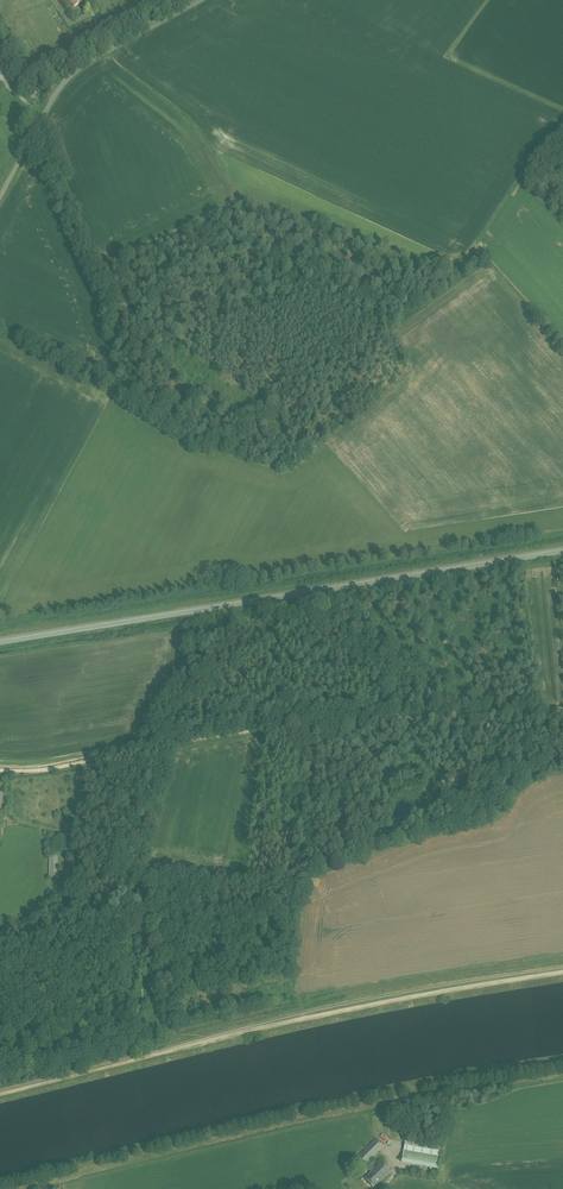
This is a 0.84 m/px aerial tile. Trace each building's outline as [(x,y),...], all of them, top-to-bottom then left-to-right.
[(5,78),(18,85),(22,79),(20,78),(22,75),(15,71),(16,69),(12,66),(11,69),(10,68),(8,72),(5,78)] [(49,877),(58,877),(58,856),(49,856),(49,877)] [(365,1178),(373,1187),(380,1181),(381,1182),(391,1171),(381,1161),(374,1167),(368,1161),(384,1146),(376,1138),(357,1157),(364,1165),(371,1172),(365,1178)] [(426,1143),(410,1140),(405,1139),(403,1150),(401,1163),(437,1169),(440,1157),(439,1157),(441,1146),(426,1143)]
